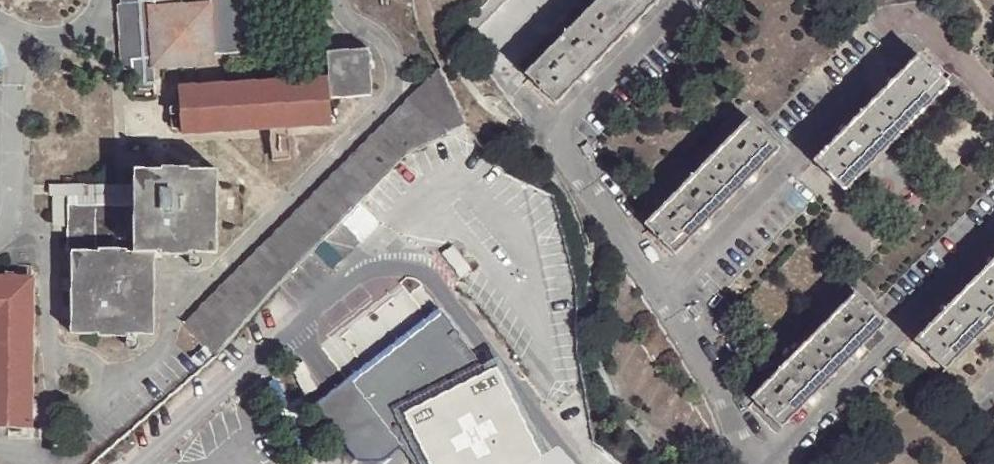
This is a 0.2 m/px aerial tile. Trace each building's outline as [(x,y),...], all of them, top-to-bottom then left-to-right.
[(230,0),(122,0),(123,8),(119,8),(122,73),(131,73),(132,93),(155,92),(154,71),(214,68),(214,58),(238,57),(237,14),(230,15),(230,0)] [(659,0),(598,0),(509,91),(540,121),(659,0)] [(329,79),(179,87),(182,133),(331,124),(332,100),(373,99),(371,52),(329,54),(329,79)] [(946,85),(916,56),(812,162),(843,191),(946,85)] [(467,129),(440,73),(182,327),(214,361),(266,300),(328,241),(364,205),(408,155),(467,129)] [(673,255),(778,149),(747,120),(643,226),(673,255)] [(65,210),(65,254),(70,254),(69,338),(96,338),(97,342),(125,342),(124,338),(153,339),(154,258),(160,258),(161,262),(187,262),(187,258),(219,258),(217,177),(192,176),(192,172),(163,172),(163,177),(135,175),(134,190),(134,202),(134,210),(113,210),(96,210),(65,210)] [(65,324),(65,254),(65,210),(65,202),(96,202),(96,210),(113,210),(114,202),(134,202),(134,190),(49,190),(50,202),(53,202),(52,324),(65,324)] [(382,222),(364,205),(328,241),(346,259),(382,222)] [(913,342),(944,372),(993,321),(993,259),(913,342)] [(0,277),(0,427),(31,428),(32,278),(0,277)] [(884,324),(853,294),(749,400),(780,429),(827,383),(884,324)] [(389,305),(386,318),(416,326),(419,314),(389,305)] [(442,309),(352,378),(350,375),(315,402),(359,458),(384,458),(402,444),(417,463),(562,463),(442,309)]
